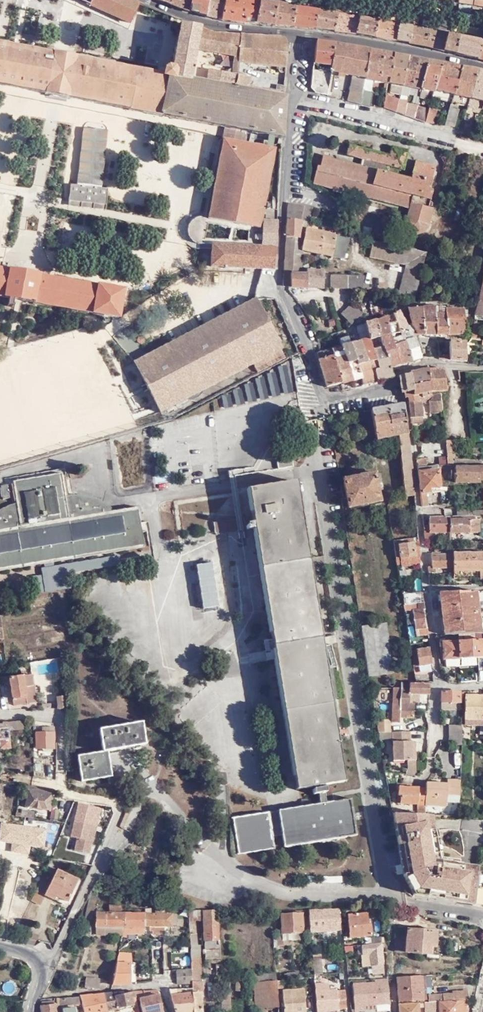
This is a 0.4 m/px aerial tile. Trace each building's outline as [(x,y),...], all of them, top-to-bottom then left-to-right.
[(148,5),(137,0),(82,0),(130,22),(135,10),(145,14),(148,5)] [(189,10),(191,0),(170,0),(169,3),(189,10)] [(205,15),(208,0),(191,0),(189,10),(205,15)] [(222,19),(225,0),(208,0),(205,15),(222,19)] [(256,22),(260,0),(257,0),(225,0),(222,19),(256,22)] [(256,22),(273,24),(277,3),(260,0),(256,22)] [(273,24),(292,25),(295,6),(277,3),(273,24)] [(171,14),(148,5),(145,14),(168,22),(171,14)] [(297,26),(315,27),(317,10),(300,7),(295,6),(292,25),(297,26)] [(315,27),(334,30),(337,14),(317,10),(315,27)] [(334,30),(356,33),(358,17),(337,14),(334,30)] [(286,66),(287,43),(285,37),(215,31),(176,16),(174,21),(179,23),(171,67),(167,66),(164,69),(163,74),(76,57),(76,56),(54,52),(53,53),(0,43),(0,83),(46,91),(47,93),(68,97),(69,96),(130,108),(130,109),(162,115),(162,114),(227,126),(241,129),(281,137),(284,98),(247,90),(236,88),(237,74),(238,67),(233,66),(232,69),(231,73),(209,68),(207,82),(190,79),(195,47),(233,56),(233,61),(238,61),(286,66)] [(356,33),(374,36),(376,20),(358,17),(356,33)] [(374,36),(395,40),(398,24),(376,20),(374,36)] [(395,40),(407,42),(410,26),(398,24),(395,40)] [(407,42),(425,46),(428,30),(410,26),(407,42)] [(425,46),(443,50),(446,34),(428,30),(425,46)] [(443,50),(455,53),(458,37),(446,34),(443,50)] [(455,53),(476,58),(480,42),(458,37),(455,53)] [(318,40),(313,86),(317,91),(328,93),(332,69),(335,42),(318,40)] [(335,42),(332,69),(354,74),(365,76),(369,49),(335,42)] [(388,82),(394,53),(369,49),(365,76),(363,92),(362,99),(372,102),(374,91),(371,91),(374,79),(388,82)] [(388,82),(402,85),(408,56),(394,53),(388,82)] [(402,85),(411,86),(418,58),(408,56),(402,85)] [(411,86),(420,88),(428,60),(418,58),(411,86)] [(422,89),(433,91),(437,78),(441,63),(428,60),(420,88),(422,89)] [(457,82),(461,67),(447,64),(441,63),(437,78),(457,82)] [(451,101),(467,105),(470,97),(477,70),(464,67),(460,85),(456,85),(451,101)] [(482,99),(482,71),(477,70),(470,97),(482,99)] [(249,77),(237,74),(236,88),(247,90),(248,85),(249,77)] [(354,74),(351,91),(363,92),(365,76),(354,74)] [(431,97),(451,101),(456,85),(457,82),(437,78),(433,91),(431,97)] [(284,96),(284,93),(248,85),(247,90),(284,98),(284,96)] [(363,92),(351,91),(349,100),(361,103),(362,99),(363,92)] [(399,98),(386,93),(383,106),(396,111),(399,100),(399,98)] [(407,102),(399,100),(396,111),(404,114),(406,105),(407,102)] [(414,118),(417,109),(406,105),(404,114),(414,118)] [(414,118),(424,121),(428,107),(418,105),(417,108),(417,109),(414,118)] [(444,124),(454,126),(458,109),(450,106),(444,124)] [(432,122),(436,109),(428,107),(424,121),(432,122)] [(94,149),(97,126),(84,125),(77,182),(90,183),(93,160),(98,161),(99,149),(94,149)] [(109,128),(97,126),(94,149),(99,149),(98,161),(93,160),(90,183),(102,185),(109,128)] [(223,139),(209,220),(262,229),(261,246),(212,244),(212,245),(211,268),(274,271),(277,221),(262,220),(275,149),(238,141),(241,129),(227,126),(225,139),(223,139)] [(313,182),(408,208),(404,223),(404,226),(404,228),(405,229),(406,231),(407,232),(408,234),(410,234),(412,235),(413,235),(415,236),(417,236),(419,235),(420,235),(422,234),(423,233),(425,231),(426,230),(432,209),(428,208),(431,193),(428,192),(434,167),(415,162),(410,179),(386,172),(388,164),(402,168),(407,150),(392,146),(390,155),(350,144),(347,153),(363,157),(361,165),(331,157),(331,156),(323,154),(320,164),(318,163),(313,182)] [(69,199),(106,202),(108,186),(102,185),(90,183),(77,182),(71,181),(69,199)] [(105,208),(106,202),(69,199),(68,203),(105,208)] [(293,286),(323,286),(324,269),(321,269),(306,268),(306,272),(301,271),(303,247),(318,251),(322,231),(307,227),(310,206),(304,205),(288,201),(288,216),(303,218),(300,235),(287,235),(284,284),(289,285),(293,286)] [(76,220),(77,213),(58,210),(57,218),(76,220)] [(288,216),(287,235),(300,235),(303,218),(288,216)] [(262,229),(209,220),(205,218),(201,218),(198,218),(195,219),(192,220),(190,223),(189,225),(188,227),(188,230),(187,233),(188,236),(189,238),(191,240),(192,242),(195,244),(199,244),(208,245),(212,245),(212,244),(261,246),(262,229)] [(318,251),(332,254),(336,234),(322,231),(318,251)] [(336,234),(332,254),(345,258),(350,238),(336,234)] [(414,300),(427,251),(375,240),(371,254),(407,264),(398,297),(413,301),(414,300)] [(119,316),(124,288),(98,283),(98,285),(41,274),(41,272),(10,267),(10,268),(0,266),(0,295),(119,316)] [(332,287),(363,289),(365,276),(332,273),(332,287)] [(475,314),(482,315),(482,281),(477,304),(475,314)] [(257,299),(134,364),(160,413),(253,365),(258,373),(286,358),(281,350),(283,349),(257,299)] [(351,323),(363,313),(353,302),(342,312),(351,323)] [(424,333),(437,333),(436,308),(436,305),(422,306),(424,333)] [(418,333),(424,333),(422,306),(409,306),(412,323),(418,333)] [(437,333),(447,333),(446,317),(446,309),(436,308),(437,333)] [(446,309),(446,317),(467,318),(467,310),(464,310),(464,308),(446,309)] [(400,310),(394,312),(396,321),(401,333),(402,332),(409,328),(408,324),(400,310)] [(387,314),(376,318),(382,336),(392,334),(389,323),(387,314)] [(446,317),(447,333),(465,333),(465,322),(467,322),(467,318),(446,317)] [(365,322),(370,339),(381,336),(382,336),(376,318),(365,322)] [(405,340),(402,332),(401,333),(396,321),(389,323),(392,334),(395,344),(405,340)] [(356,325),(358,332),(367,360),(372,359),(375,358),(373,349),(370,339),(365,322),(356,325)] [(414,335),(418,333),(412,323),(408,324),(409,328),(402,332),(405,340),(411,360),(421,357),(414,335)] [(482,326),(473,325),(470,338),(479,339),(482,326)] [(348,335),(354,352),(357,364),(367,360),(358,332),(348,335)] [(384,346),(391,366),(394,365),(400,363),(395,344),(392,334),(382,336),(381,336),(383,347),(384,346)] [(339,338),(341,344),(344,355),(346,354),(354,352),(348,335),(339,338)] [(400,363),(411,360),(405,340),(395,344),(400,363)] [(449,359),(465,360),(465,340),(449,340),(449,359)] [(341,381),(353,378),(346,354),(344,355),(341,344),(332,346),(332,347),(334,353),(341,381)] [(393,374),(391,366),(384,346),(383,347),(373,349),(375,358),(372,359),(377,379),(393,374)] [(353,378),(361,376),(357,364),(354,352),(346,354),(353,378)] [(334,353),(319,357),(327,384),(341,381),(334,353)] [(363,383),(377,379),(372,359),(367,360),(357,364),(361,376),(363,383)] [(286,366),(278,368),(284,395),(292,393),(286,366)] [(428,368),(431,391),(446,389),(445,378),(453,378),(452,369),(451,367),(442,367),(432,367),(428,368)] [(412,389),(404,392),(406,397),(408,396),(409,401),(418,400),(417,394),(431,391),(428,368),(424,368),(410,372),(412,389)] [(274,372),(267,373),(272,397),(280,396),(274,372)] [(410,372),(399,374),(402,392),(404,392),(412,389),(410,372)] [(264,378),(255,379),(260,401),(268,399),(264,378)] [(244,385),(248,403),(255,402),(252,383),(244,385)] [(240,389),(233,391),(237,406),(244,404),(240,389)] [(431,395),(431,391),(417,394),(418,400),(421,400),(422,404),(427,404),(428,410),(442,409),(441,394),(431,395)] [(229,394),(221,396),(224,409),(232,407),(229,394)] [(409,401),(411,416),(422,415),(422,404),(421,400),(418,400),(409,401)] [(414,495),(416,495),(416,490),(404,406),(370,411),(375,439),(397,436),(405,496),(414,495)] [(453,439),(445,439),(448,461),(447,461),(448,465),(453,465),(451,451),(454,450),(453,439)] [(416,455),(417,466),(427,464),(426,457),(421,457),(420,455),(416,455)] [(292,459),(277,462),(278,469),(294,467),(292,459)] [(417,466),(422,506),(429,505),(427,491),(441,490),(441,486),(438,463),(427,464),(417,466)] [(455,466),(455,469),(452,469),(452,473),(455,473),(455,481),(475,481),(481,481),(481,479),(482,479),(482,467),(455,466)] [(340,498),(342,508),(381,501),(376,472),(341,478),(344,498),(342,498),(340,498)] [(11,482),(18,527),(0,530),(0,569),(44,562),(44,564),(54,562),(54,560),(104,552),(104,554),(113,552),(113,550),(143,545),(137,507),(67,519),(59,474),(11,482)] [(295,481),(247,489),(295,789),(343,781),(330,699),(338,697),(333,667),(325,668),(313,595),(295,481)] [(414,495),(405,496),(397,498),(399,508),(415,505),(416,505),(416,502),(416,495),(414,495)] [(424,525),(426,539),(432,539),(432,532),(450,532),(450,520),(450,516),(429,515),(429,526),(424,525)] [(450,520),(450,532),(478,532),(478,518),(474,518),(474,516),(452,516),(452,519),(450,520)] [(396,562),(400,562),(401,567),(416,564),(415,557),(419,556),(418,545),(418,538),(418,537),(417,537),(393,541),(396,562)] [(482,583),(482,551),(454,551),(454,554),(432,554),(432,565),(428,565),(429,570),(436,570),(436,566),(454,566),(454,570),(481,570),(481,578),(481,580),(482,580),(482,583)] [(120,554),(42,567),(43,574),(33,575),(36,593),(62,588),(60,575),(121,564),(120,554)] [(211,562),(197,565),(204,607),(218,605),(211,562)] [(481,578),(481,570),(454,570),(454,578),(481,578)] [(199,580),(191,581),(193,599),(200,599),(199,580)] [(481,632),(476,589),(439,591),(445,634),(481,632)] [(422,590),(414,591),(416,604),(423,603),(424,603),(423,600),(422,590)] [(414,591),(400,593),(402,606),(411,604),(416,604),(414,591)] [(423,603),(416,604),(411,604),(415,636),(427,635),(424,603),(423,603)] [(394,620),(383,622),(392,672),(403,670),(394,620)] [(392,672),(383,622),(359,626),(359,629),(360,633),(367,676),(392,672)] [(442,641),(443,659),(445,659),(455,658),(455,666),(459,666),(459,658),(477,657),(478,665),(482,664),(482,657),(482,638),(442,641)] [(427,647),(415,650),(417,665),(429,663),(427,647)] [(455,658),(445,659),(446,667),(455,666),(455,658)] [(10,679),(14,706),(35,702),(31,676),(25,676),(24,673),(20,673),(21,677),(10,679)] [(399,699),(391,699),(390,722),(398,722),(398,716),(399,710),(411,710),(412,703),(407,703),(407,701),(407,695),(417,695),(427,695),(427,684),(399,682),(399,688),(399,699)] [(391,688),(391,699),(399,699),(399,688),(391,688)] [(440,691),(440,695),(439,702),(458,703),(458,702),(461,702),(461,692),(440,691)] [(463,696),(463,720),(482,721),(482,696),(463,696)] [(66,708),(66,697),(56,698),(57,709),(66,708)] [(386,720),(375,721),(377,732),(389,732),(388,723),(386,720)] [(83,780),(112,775),(108,750),(145,744),(141,722),(99,729),(103,751),(78,755),(83,780)] [(0,748),(8,748),(9,732),(22,732),(22,725),(4,724),(4,726),(0,726),(0,744),(0,748)] [(448,724),(448,744),(461,744),(461,724),(448,724)] [(36,748),(54,748),(54,726),(44,726),(43,732),(35,732),(36,748)] [(406,760),(414,759),(414,741),(409,741),(408,732),(391,732),(391,740),(392,760),(406,760)] [(415,774),(414,759),(406,760),(406,774),(415,774)] [(447,794),(460,795),(460,785),(460,780),(446,779),(446,782),(426,781),(425,785),(398,783),(396,792),(399,792),(399,800),(446,805),(447,794)] [(33,786),(25,785),(22,806),(29,808),(30,807),(31,801),(50,803),(53,790),(33,786)] [(269,811),(233,817),(239,854),(275,848),(273,836),(282,835),(284,847),(357,835),(351,798),(278,810),(269,811)] [(49,810),(50,803),(31,801),(30,807),(49,810)] [(95,826),(96,823),(99,809),(78,804),(75,821),(74,821),(71,837),(77,839),(74,850),(89,854),(92,842),(90,842),(94,825),(95,826)] [(32,819),(35,811),(23,808),(21,815),(32,819)] [(58,811),(52,810),(50,820),(56,821),(58,811)] [(432,814),(391,812),(404,879),(418,895),(473,904),(475,887),(477,866),(440,860),(432,814)] [(102,825),(96,823),(95,826),(94,825),(90,842),(92,842),(95,843),(98,833),(100,833),(102,825)] [(34,826),(20,824),(18,834),(20,834),(17,855),(30,857),(34,826)] [(74,849),(76,839),(70,837),(67,847),(74,849)] [(51,859),(45,872),(51,876),(56,867),(60,869),(62,861),(51,859)] [(40,881),(30,900),(40,905),(45,896),(52,899),(55,896),(66,902),(77,880),(57,871),(50,886),(40,881)] [(482,905),(482,888),(475,887),(473,904),(482,905)] [(87,895),(87,896),(84,919),(92,919),(95,896),(87,895)] [(124,928),(124,913),(120,913),(120,906),(109,906),(109,913),(96,913),(96,928),(123,928),(124,928)] [(328,923),(339,923),(339,911),(336,911),(335,907),(328,908),(308,909),(309,925),(328,923)] [(153,925),(162,925),(171,925),(171,913),(161,913),(161,909),(154,909),(154,913),(143,913),(143,925),(153,925)] [(209,910),(204,910),(204,958),(219,958),(218,910),(209,910)] [(300,912),(281,913),(282,933),(302,932),(300,912)] [(138,928),(143,928),(143,925),(143,913),(125,913),(124,913),(124,928),(131,928),(138,928)] [(366,913),(348,914),(349,936),(370,934),(369,923),(367,923),(366,913)] [(121,936),(123,928),(96,928),(96,936),(121,936)] [(138,933),(138,928),(131,928),(124,928),(123,928),(121,936),(121,937),(129,937),(129,933),(138,933)] [(406,934),(396,934),(396,947),(403,947),(403,952),(430,952),(429,948),(429,942),(432,942),(432,929),(406,929),(406,934)] [(26,944),(35,947),(39,935),(30,932),(26,944)] [(371,942),(361,944),(363,964),(371,964),(372,972),(383,971),(381,945),(384,945),(384,942),(384,941),(380,942),(371,942)] [(199,992),(191,993),(191,989),(199,988),(197,944),(189,944),(189,951),(190,969),(190,983),(190,987),(177,988),(167,989),(168,990),(172,1004),(174,1011),(201,1011),(199,992)] [(131,963),(130,963),(130,953),(118,953),(116,963),(128,964),(131,963)] [(312,957),(313,973),(320,972),(319,957),(312,957)] [(129,984),(128,964),(116,963),(111,985),(129,984)] [(190,969),(175,969),(175,983),(190,983),(190,969)] [(276,980),(275,970),(255,972),(256,981),(276,980)] [(409,976),(395,976),(397,1000),(420,999),(422,997),(420,975),(409,976)] [(98,980),(86,978),(84,988),(97,991),(98,980)] [(389,1010),(388,1002),(384,1002),(383,982),(387,982),(387,979),(373,979),(373,983),(374,1003),(375,1010),(389,1010)] [(276,980),(256,981),(255,981),(257,1004),(277,1003),(276,980)] [(337,1007),(346,1006),(344,987),(324,989),(323,982),(314,983),(315,994),(315,995),(316,1008),(337,1007)] [(373,983),(352,984),(353,1004),(374,1003),(373,983)] [(303,986),(281,988),(282,1011),(305,1011),(303,986)] [(141,991),(141,992),(143,998),(137,1000),(140,1011),(160,1011),(155,991),(155,990),(141,991)] [(464,999),(467,999),(467,990),(451,991),(451,994),(427,995),(428,1001),(433,1001),(447,1000),(464,999)] [(143,998),(141,992),(141,991),(131,992),(131,993),(133,999),(133,1000),(137,1000),(143,998)] [(133,1000),(133,999),(131,993),(131,992),(110,994),(109,994),(111,1003),(113,1009),(130,1005),(132,1010),(131,1011),(137,1011),(133,1000)] [(79,996),(83,1011),(98,1011),(105,1010),(113,1009),(111,1003),(109,994),(79,996)] [(221,1011),(228,1011),(229,1011),(230,996),(220,995),(219,1011),(221,1011)] [(464,999),(447,1000),(448,1011),(465,1011),(464,999)] [(39,1006),(40,1011),(56,1011),(55,1004),(53,1004),(52,1000),(46,1001),(46,1005),(39,1006)] [(433,1001),(434,1010),(438,1011),(439,1011),(448,1011),(447,1000),(433,1001)] [(428,1001),(424,1001),(424,1006),(431,1006),(431,1011),(434,1010),(433,1001),(428,1001)] [(417,1002),(397,1003),(398,1011),(418,1011),(417,1002)]
